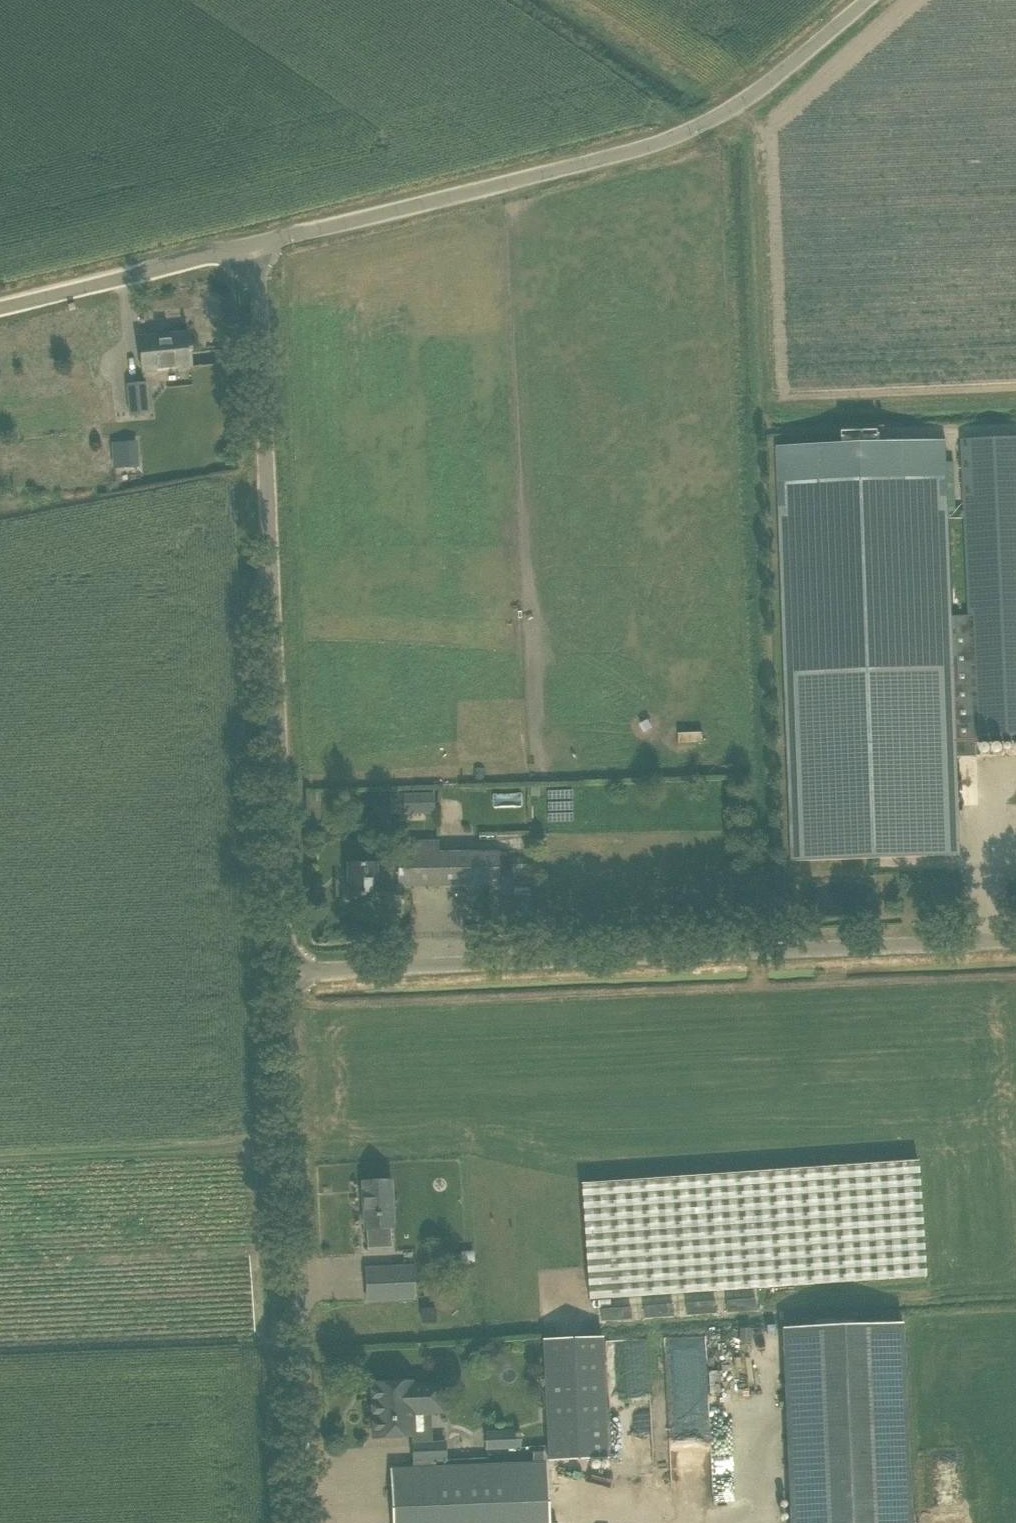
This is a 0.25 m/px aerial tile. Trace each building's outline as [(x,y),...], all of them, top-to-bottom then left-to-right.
[(143,372),(191,367),(188,332),(139,338),(143,372)] [(145,383),(131,385),(128,385),(131,415),(148,413),(145,383)] [(962,440),(965,511),(949,511),(946,441),(777,448),(795,863),(964,856),(960,755),(977,755),(977,743),(1015,742),(1015,438),(962,440)] [(124,443),(125,467),(137,466),(136,443),(124,443)] [(675,732),(676,750),(702,749),(701,731),(675,732)] [(431,791),(391,791),(391,812),(431,813),(431,791)] [(497,852),(440,853),(440,840),(412,841),(412,853),(397,853),(397,864),(398,864),(398,885),(498,884),(497,852)] [(376,864),(348,865),(349,897),(398,896),(398,885),(398,864),(397,864),(376,864)] [(388,913),(374,913),(374,932),(388,932),(388,913)] [(589,1299),(926,1276),(918,1160),(581,1183),(589,1299)] [(364,1228),(392,1227),(393,1227),(391,1181),(362,1182),(364,1228)] [(389,1229),(361,1229),(362,1248),(389,1247),(389,1229)] [(414,1267),(366,1269),(368,1301),(416,1299),(414,1267)] [(901,1324),(781,1329),(789,1522),(909,1522),(901,1324)] [(691,1373),(705,1372),(703,1335),(661,1336),(664,1427),(693,1426),(691,1373)] [(549,1461),(609,1458),(603,1336),(544,1339),(549,1461)] [(371,1382),(373,1437),(413,1436),(412,1413),(442,1412),(442,1384),(411,1385),(411,1381),(371,1382)] [(519,1449),(519,1448),(519,1431),(485,1432),(485,1450),(519,1449)] [(412,1444),(413,1469),(433,1467),(433,1460),(445,1460),(444,1443),(412,1444)] [(433,1467),(413,1469),(390,1469),(391,1522),(547,1522),(545,1464),(433,1467)]
